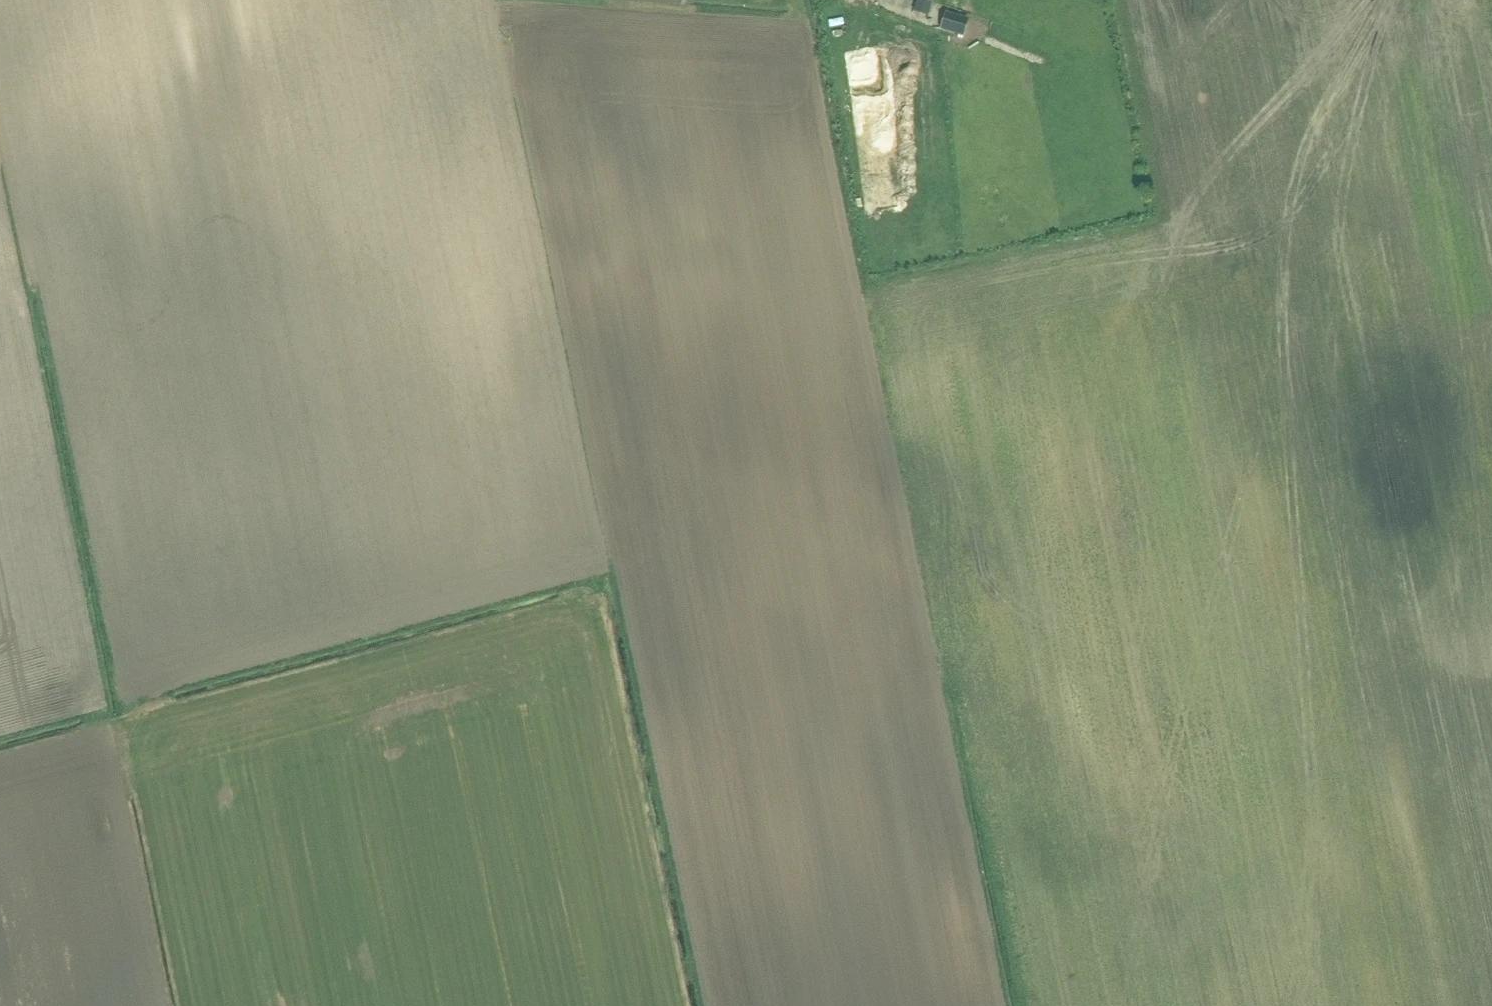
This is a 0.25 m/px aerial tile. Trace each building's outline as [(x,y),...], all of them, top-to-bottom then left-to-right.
[(916,7),(930,11),(932,3),(922,0),(918,0),(916,7)] [(946,17),(942,30),(964,37),(968,24),(946,17)]
